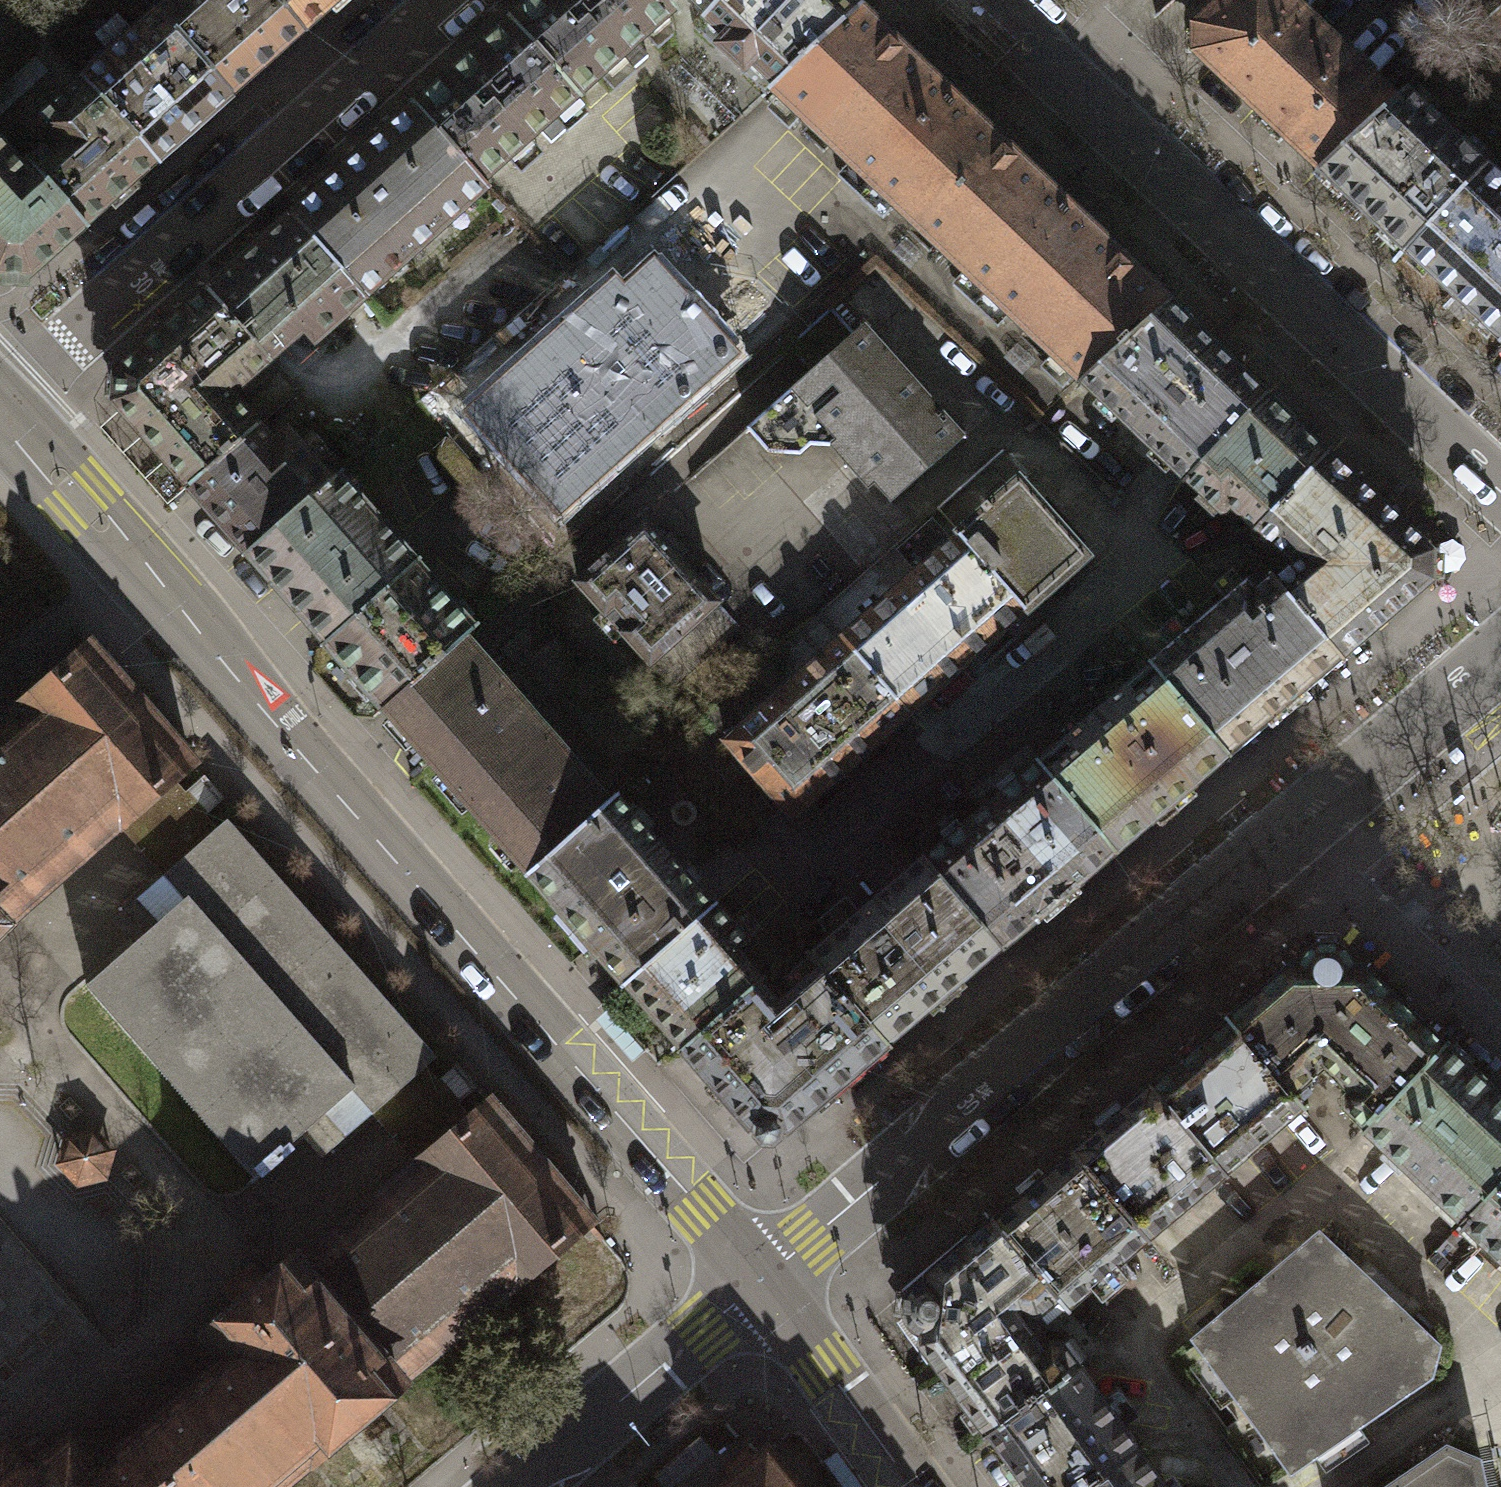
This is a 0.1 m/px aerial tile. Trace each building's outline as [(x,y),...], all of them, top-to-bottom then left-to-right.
[(232,95),(304,31),(276,0),(171,0),(157,12),(232,95)] [(304,31),(339,0),(276,0),(304,31)] [(510,21),(578,98),(622,59),(633,71),(648,58),(637,45),(675,12),(668,5),(663,0),(534,0),(510,21)] [(848,0),(722,0),(717,6),(715,4),(703,17),(725,38),(716,47),(745,72),(754,63),(776,84),(859,10),(848,0)] [(1290,0),(1225,0),(1195,27),(1194,52),(1320,171),(1397,102),(1290,0)] [(1487,18),(1500,6),(1500,0),(1472,0),(1487,18)] [(1487,18),(1500,31),(1500,6),(1487,18)] [(798,112),(874,184),(954,100),(884,34),(871,22),(859,10),(776,84),(772,88),(785,100),(798,112)] [(82,79),(157,162),(232,95),(157,12),(82,79)] [(425,97),(413,107),(482,184),(494,174),(506,163),(540,133),(550,144),(566,130),(555,118),(578,98),(510,21),(437,86),(425,97)] [(27,162),(85,226),(157,162),(82,79),(30,126),(46,145),(27,162)] [(1406,252),(1487,166),(1408,91),(1397,102),(1320,171),(1406,252)] [(1069,209),(954,100),(874,184),(989,293),(1069,209)] [(413,107),(291,216),(364,297),(486,188),(482,184),(413,107)] [(27,162),(17,162),(0,143),(0,274),(2,274),(2,284),(25,285),(26,274),(31,275),(85,226),(27,162)] [(1500,341),(1500,179),(1487,166),(1406,252),(1500,341)] [(1167,303),(1069,209),(989,293),(1081,379),(1167,303)] [(219,280),(206,291),(268,360),(280,349),(292,338),(302,330),(313,343),(364,297),(291,216),(231,269),(219,280)] [(615,288),(477,412),(559,504),(727,354),(652,271),(623,297),(615,288)] [(230,393),(268,360),(206,291),(116,372),(115,403),(188,487),(258,426),(230,393)] [(1173,467),(1186,480),(1265,396),(1252,384),(1239,371),(1232,365),(1167,303),(1081,379),(1159,455),(1173,467)] [(747,428),(768,452),(800,454),(810,445),(829,446),(868,489),(874,484),(890,502),(965,436),(865,324),(747,428)] [(1255,531),(1258,529),(1327,455),(1265,396),(1186,480),(1224,516),(1231,508),(1255,531)] [(188,487),(246,552),(329,479),(286,431),(273,443),(258,426),(188,487)] [(496,492),(448,437),(431,452),(478,507),(496,492)] [(1433,582),(1433,552),(1329,453),(1327,455),(1258,529),(1295,564),(1275,581),(1339,656),(1342,659),(1433,582)] [(314,629),(325,641),(415,562),(404,550),(393,538),(337,474),(330,481),(329,479),(246,552),(304,617),(314,629)] [(1020,481),(958,535),(1026,611),(1087,557),(1020,481)] [(739,628),(644,522),(577,582),(672,687),(739,628)] [(958,535),(842,637),(909,713),(1026,611),(958,535)] [(325,641),(384,708),(463,639),(474,629),(415,562),(325,641)] [(1226,752),(1339,656),(1275,581),(1272,577),(1255,591),(1247,582),(1151,664),(1152,666),(1226,752)] [(792,816),(909,713),(842,637),(725,740),(792,816)] [(553,638),(534,655),(587,714),(606,697),(553,638)] [(410,738),(527,870),(606,801),(490,668),(476,654),(463,639),(384,708),(397,723),(410,738)] [(6,923),(118,824),(172,776),(190,760),(91,647),(0,727),(0,928),(6,923)] [(1152,666),(1039,762),(1115,850),(1228,754),(1226,752),(1152,666)] [(1001,947),(1115,850),(1039,762),(926,859),(999,945),(1001,947)] [(118,824),(164,875),(218,828),(206,814),(225,797),(205,774),(186,791),(172,776),(118,824)] [(625,983),(627,981),(713,905),(700,891),(689,878),(614,794),(606,801),(527,870),(601,955),(611,966),(625,983)] [(333,1147),(371,1113),(426,1065),(437,1056),(228,819),(218,828),(164,875),(124,910),(145,933),(86,985),(253,1175),(257,1171),(262,1177),(295,1148),(290,1143),(312,1124),(331,1146),(333,1147)] [(886,1042),(999,945),(926,859),(924,857),(808,956),(818,968),(821,966),(886,1042)] [(627,981),(684,1046),(758,980),(761,978),(739,950),(748,942),(714,904),(713,905),(627,981)] [(1299,964),(1290,963),(1227,1018),(1291,1092),(1323,1064),(1349,1089),(1338,1101),(1364,1126),(1444,1044),(1362,965),(1354,965),(1351,956),(1345,949),(1336,944),(1327,942),(1318,943),(1309,948),(1303,955),(1299,964)] [(818,968),(778,1001),(758,980),(684,1046),(681,1049),(707,1078),(709,1076),(752,1127),(755,1127),(755,1134),(761,1141),(774,1142),(781,1136),(782,1129),(787,1129),(887,1044),(886,1042),(821,966),(818,968)] [(1227,1018),(1149,1084),(1224,1171),(1302,1106),(1291,1092),(1227,1018)] [(1461,1222),(1500,1180),(1500,1097),(1444,1044),(1364,1126),(1363,1129),(1461,1222)] [(440,1081),(426,1065),(371,1113),(419,1167),(473,1119),(459,1102),(477,1086),(459,1064),(440,1081)] [(1149,1084),(1070,1151),(1145,1238),(1224,1171),(1149,1084)] [(589,1220),(491,1104),(473,1119),(419,1167),(303,1264),(297,1259),(211,1334),(230,1358),(97,1470),(71,1439),(41,1464),(20,1463),(0,1480),(0,1486),(273,1486),(589,1220)] [(331,1146),(312,1124),(290,1143),(295,1148),(262,1177),(257,1171),(253,1175),(272,1196),(331,1146)] [(113,1151),(94,1131),(67,1137),(59,1163),(78,1183),(104,1177),(113,1151)] [(1066,1303),(1145,1238),(1070,1151),(993,1217),(1058,1294),(1066,1303)] [(1461,1222),(1500,1259),(1500,1180),(1461,1222)] [(1058,1294),(993,1217),(928,1270),(927,1279),(918,1282),(911,1287),(905,1295),(903,1304),(903,1313),(907,1322),(913,1329),(921,1333),(920,1341),(986,1431),(1077,1365),(1060,1341),(1049,1342),(1042,1345),(1020,1314),(1022,1311),(1037,1312),(1058,1294)] [(1319,1233),(1192,1339),(1291,1473),(1431,1378),(1439,1346),(1319,1233)] [(1139,1449),(1077,1365),(986,1431),(1028,1486),(1086,1486),(1139,1449)] [(1480,1460),(1446,1447),(1386,1486),(1485,1486),(1480,1460)] [(767,1449),(722,1486),(799,1486),(767,1449)] [(1086,1486),(1167,1486),(1139,1449),(1086,1486)]
